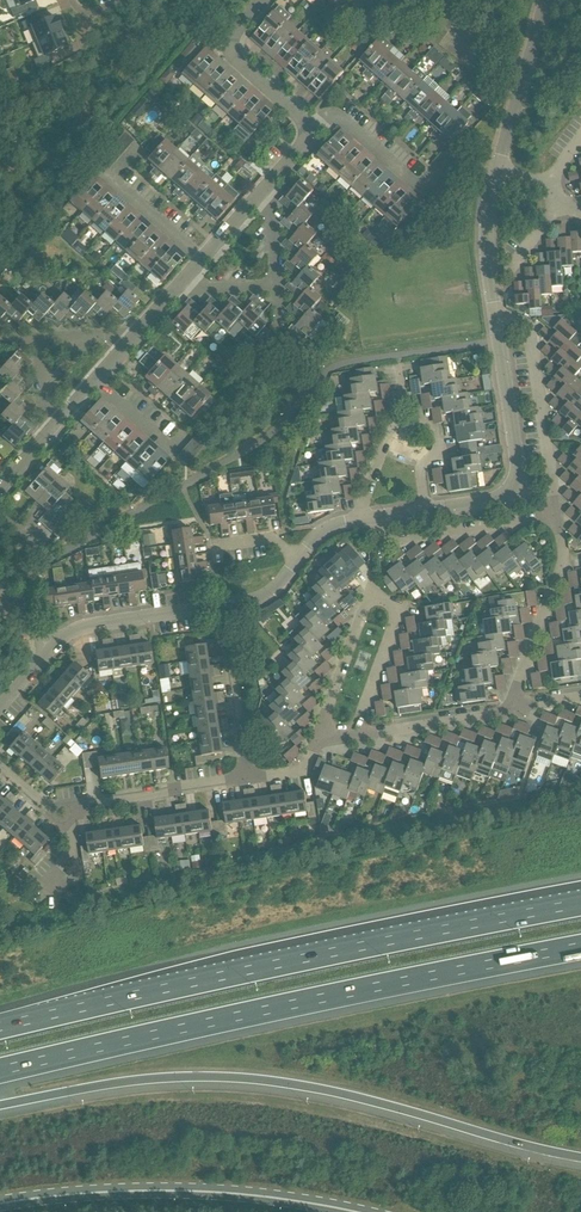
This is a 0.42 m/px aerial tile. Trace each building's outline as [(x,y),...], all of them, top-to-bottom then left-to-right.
[(10,10),(13,18),(30,11),(27,4),(37,0),(13,0),(16,8),(10,10)] [(280,5),(260,28),(271,39),(287,21),(292,16),(280,5)] [(378,14),(373,9),(369,14),(374,18),(378,14)] [(353,20),(357,14),(352,10),(348,15),(353,20)] [(337,26),(342,21),(335,15),(331,20),(337,26)] [(287,21),(271,39),(282,49),(298,31),(287,21),(292,16),(287,21)] [(392,23),(397,28),(404,20),(398,16),(392,23)] [(35,17),(21,23),(24,31),(28,29),(33,43),(34,43),(37,41),(61,31),(55,17),(38,24),(35,17)] [(411,38),(417,32),(414,29),(412,27),(406,33),(411,38)] [(33,43),(31,43),(32,44),(38,58),(34,60),(37,67),(53,60),(50,54),(68,47),(61,31),(37,41),(34,43),(33,43)] [(310,41),(298,31),(282,49),(294,59),(310,41)] [(381,36),(376,41),(360,60),(368,67),(362,73),(366,77),(388,52),(393,46),(381,36)] [(428,41),(427,41),(423,37),(418,42),(423,46),(428,41)] [(361,44),(353,40),(349,47),(357,52),(361,44)] [(310,41),(294,59),(305,69),(321,52),(310,41)] [(332,62),(321,52),(305,69),(316,79),(332,62)] [(400,62),(388,52),(366,77),(370,80),(375,74),(383,80),(400,62)] [(217,58),(214,55),(207,63),(211,65),(217,58)] [(209,67),(197,57),(181,75),(193,85),(209,67)] [(284,69),(288,72),(295,64),(292,61),(284,69)] [(316,79),(328,90),(339,78),(339,77),(344,72),(332,62),(316,79)] [(400,62),(383,80),(391,88),(386,94),(389,97),(411,72),(400,62)] [(416,66),(411,72),(389,97),(393,100),(398,94),(406,101),(427,76),(416,66)] [(209,67),(193,85),(204,95),(220,77),(209,67)] [(463,73),(457,68),(451,74),(457,79),(463,73)] [(240,78),(237,75),(230,83),(234,86),(240,78)] [(439,86),(427,76),(406,101),(413,108),(408,114),(412,117),(434,92),(439,86)] [(231,87),(220,77),(204,95),(216,105),(231,87)] [(469,89),(474,83),(468,78),(461,86),(464,89),(469,89)] [(318,85),(314,82),(307,89),(311,92),(318,85)] [(243,97),(231,87),(216,105),(227,115),(243,97)] [(473,95),(481,102),(487,95),(480,88),(473,95)] [(434,92),(412,117),(416,120),(421,114),(429,121),(446,102),(434,92)] [(168,101),(174,106),(178,101),(173,96),(168,101)] [(243,97),(227,115),(239,125),(254,107),(243,97)] [(154,109),(156,107),(166,114),(171,108),(159,98),(151,107),(154,109)] [(457,112),(446,102),(429,121),(436,128),(431,134),(435,137),(457,112)] [(462,106),(457,112),(435,137),(439,141),(444,135),(452,141),(464,127),(469,122),(467,120),(472,115),(462,106)] [(254,107),(239,125),(232,132),(244,142),(259,125),(264,130),(271,121),(266,117),(254,107)] [(197,114),(191,121),(197,125),(202,119),(197,114)] [(200,130),(205,124),(202,121),(197,127),(200,130)] [(195,130),(190,126),(186,130),(191,134),(195,130)] [(191,134),(196,139),(200,135),(195,130),(191,134)] [(146,149),(152,155),(147,160),(155,167),(148,175),(152,179),(154,176),(176,151),(158,135),(146,149)] [(354,139),(350,137),(343,144),(347,147),(354,139)] [(345,149),(333,138),(331,141),(327,138),(314,153),(329,167),(345,149)] [(365,150),(362,147),(355,154),(358,157),(365,150)] [(356,159),(345,149),(329,167),(341,177),(356,159)] [(176,151),(154,176),(157,178),(162,173),(170,180),(188,161),(176,151)] [(193,154),(188,161),(170,180),(177,186),(172,192),(177,196),(203,166),(204,165),(199,162),(199,160),(193,154)] [(248,160),(252,164),(256,159),(252,155),(248,160)] [(234,167),(239,171),(241,168),(246,163),(241,159),(234,167)] [(356,159),(341,177),(352,187),(368,169),(356,159)] [(257,172),(246,163),(241,168),(252,178),(257,172)] [(215,176),(203,166),(177,196),(180,199),(185,193),(193,200),(215,176)] [(368,169),(352,187),(363,197),(379,179),(379,180),(368,169)] [(216,174),(215,176),(193,200),(201,207),(196,212),(200,216),(222,191),(226,185),(222,182),(222,180),(216,174)] [(317,181),(311,175),(307,179),(313,185),(317,181)] [(399,180),(396,177),(389,185),(392,188),(399,180)] [(390,189),(379,180),(379,179),(363,197),(375,207),(390,189)] [(304,203),(314,192),(302,181),(287,199),(296,206),(291,212),(294,214),(304,203)] [(82,212),(97,195),(86,184),(70,202),(82,212)] [(329,190),(322,184),(318,190),(324,195),(329,190)] [(390,189),(375,207),(386,217),(402,199),(390,189)] [(222,191),(200,216),(203,219),(208,213),(217,221),(234,201),(222,191)] [(97,195),(82,212),(93,223),(109,205),(97,195)] [(386,217),(381,222),(393,233),(398,227),(403,232),(414,220),(409,215),(413,210),(402,199),(386,217)] [(304,203),(294,214),(289,220),(286,217),(281,223),(295,235),(305,224),(306,224),(316,213),(304,203)] [(120,215),(109,205),(93,223),(105,233),(120,215)] [(334,219),(339,213),(333,209),(329,215),(334,219)] [(120,215),(105,233),(116,243),(131,225),(120,215)] [(305,224),(295,235),(290,241),(299,249),(294,254),(297,257),(307,245),(307,246),(317,234),(306,224),(305,224)] [(131,225),(116,243),(127,253),(143,235),(131,225)] [(363,235),(367,238),(372,232),(368,229),(363,235)] [(66,232),(62,237),(71,244),(75,240),(66,232)] [(332,246),(337,240),(329,233),(324,239),(332,246)] [(381,240),(372,233),(367,239),(376,246),(381,240)] [(573,253),(580,252),(580,233),(571,233),(571,238),(558,239),(558,248),(560,248),(572,247),(572,253),(573,253)] [(154,245),(143,235),(127,253),(138,263),(154,245)] [(165,255),(154,245),(138,263),(150,273),(165,255)] [(297,257),(292,263),(301,270),(296,276),(299,278),(309,267),(319,256),(307,246),(307,245),(297,257)] [(560,248),(560,253),(547,253),(548,263),(550,262),(561,262),(562,267),(573,267),(573,253),(572,253),(572,247),(560,248)] [(91,258),(97,263),(102,257),(96,252),(91,258)] [(327,253),(322,258),(331,266),(335,261),(327,253)] [(165,255),(150,273),(161,283),(177,266),(165,255)] [(552,288),(563,287),(562,267),(561,262),(550,262),(550,267),(537,268),(537,276),(539,276),(551,275),(551,282),(552,288)] [(9,267),(7,265),(0,267),(0,278),(9,267)] [(294,284),(302,292),(297,297),(300,299),(310,288),(311,288),(321,277),(309,267),(299,278),(294,284)] [(125,277),(121,273),(117,277),(121,281),(125,277)] [(41,274),(49,282),(53,274),(41,274)] [(23,279),(28,283),(32,280),(26,275),(23,279)] [(326,275),(323,279),(330,285),(333,282),(326,275)] [(539,276),(540,282),(526,282),(526,291),(528,291),(540,290),(541,296),(552,295),(552,288),(551,282),(551,275),(539,276)] [(102,288),(109,295),(115,289),(107,282),(102,288)] [(142,291),(137,287),(132,293),(136,297),(142,291)] [(310,288),(300,299),(295,305),(304,313),(299,318),(302,321),(312,309),(312,310),(322,298),(311,288),(310,288)] [(21,318),(24,320),(29,315),(38,323),(53,305),(36,290),(26,301),(32,306),(21,318)] [(528,291),(529,296),(515,297),(516,305),(529,304),(530,310),(542,309),(541,296),(540,290),(528,291)] [(127,291),(117,302),(118,303),(107,314),(110,317),(115,311),(123,319),(139,302),(127,291)] [(105,292),(96,303),(96,304),(86,315),(88,318),(93,312),(102,320),(107,314),(118,303),(117,302),(105,292)] [(75,305),(64,316),(67,318),(72,313),(81,321),(86,315),(96,304),(84,293),(75,304),(75,305)] [(53,305),(54,306),(43,317),(46,320),(51,315),(59,322),(64,316),(75,305),(75,304),(63,294),(53,305)] [(0,319),(3,321),(8,316),(16,324),(21,318),(32,306),(26,301),(21,296),(20,297),(11,308),(0,319)] [(344,300),(340,296),(335,301),(339,305),(344,300)] [(11,308),(0,298),(0,319),(11,308)] [(575,301),(565,302),(566,313),(576,312),(575,301)] [(250,303),(245,309),(246,309),(235,321),(242,327),(254,337),(266,324),(259,318),(270,305),(270,304),(267,308),(264,305),(259,310),(250,303)] [(229,304),(224,310),(214,321),(219,326),(233,338),(242,327),(235,321),(246,309),(245,309),(243,306),(238,312),(229,304)] [(207,305),(202,311),(203,311),(192,322),(200,330),(204,333),(209,338),(219,326),(214,321),(224,310),(221,307),(216,313),(207,305)] [(203,311),(202,311),(199,309),(195,314),(186,306),(171,324),(191,341),(200,330),(192,322),(203,311)] [(323,321),(324,320),(312,310),(312,309),(302,321),(297,327),(305,334),(301,340),(304,343),(308,338),(312,341),(327,324),(323,321)] [(336,323),(341,327),(347,321),(342,316),(340,319),(336,323)] [(577,333),(562,320),(555,329),(558,332),(549,342),(556,348),(557,347),(565,338),(570,342),(577,348),(580,343),(580,337),(577,333)] [(552,360),(559,366),(560,365),(568,356),(572,360),(572,359),(577,363),(580,358),(580,352),(577,348),(570,342),(565,338),(557,347),(561,350),(552,360)] [(287,354),(294,346),(288,341),(281,349),(287,354)] [(258,360),(262,363),(271,371),(275,367),(270,362),(274,358),(266,351),(258,360)] [(151,394),(176,365),(164,355),(157,363),(146,353),(139,363),(149,372),(145,377),(153,384),(147,390),(151,394)] [(20,372),(25,366),(13,355),(0,370),(0,375),(10,384),(20,372)] [(560,365),(563,368),(555,378),(561,384),(562,382),(570,373),(575,377),(580,370),(580,367),(577,363),(572,359),(572,360),(568,356),(560,365)] [(421,361),(423,376),(409,378),(410,382),(419,381),(419,382),(424,381),(425,385),(433,384),(450,381),(447,357),(421,361)] [(248,360),(243,366),(252,373),(257,368),(248,360)] [(187,375),(176,365),(151,394),(155,397),(160,391),(168,398),(187,375)] [(252,375),(246,370),(242,374),(247,379),(252,375)] [(10,384),(0,395),(0,396),(11,406),(21,394),(27,388),(18,380),(23,375),(20,372),(10,384)] [(562,382),(566,385),(557,395),(564,401),(565,400),(565,399),(573,391),(578,395),(580,397),(580,382),(575,377),(570,373),(562,382)] [(247,379),(242,374),(237,380),(243,385),(247,379)] [(198,385),(187,375),(168,398),(175,404),(170,410),(174,413),(198,385)] [(376,388),(381,387),(381,386),(389,385),(389,381),(375,383),(374,377),(349,381),(351,396),(368,394),(376,393),(376,388)] [(433,384),(434,390),(429,390),(430,396),(435,395),(435,400),(444,398),(461,396),(461,395),(459,380),(450,381),(433,384)] [(198,385),(174,413),(178,417),(183,411),(191,418),(204,403),(210,396),(198,385)] [(560,413),(567,419),(568,417),(575,408),(580,412),(580,413),(580,397),(578,395),(573,391),(565,399),(565,400),(569,403),(560,413)] [(11,406),(1,416),(13,426),(13,427),(23,415),(28,410),(19,402),(24,396),(21,394),(11,406)] [(351,396),(342,397),(345,413),(345,414),(362,411),(370,410),(369,405),(374,404),(374,399),(369,400),(368,394),(351,396)] [(444,398),(445,404),(440,405),(440,411),(446,410),(447,414),(455,413),(472,410),(469,394),(461,395),(461,396),(444,398)] [(105,417),(93,407),(80,421),(92,432),(105,417)] [(455,413),(456,418),(451,419),(452,425),(457,424),(457,428),(483,424),(480,408),(472,410),(455,413)] [(568,417),(572,420),(563,431),(566,433),(569,437),(578,426),(580,429),(580,413),(580,412),(575,408),(568,417)] [(345,414),(345,413),(337,415),(339,430),(356,428),(364,427),(363,422),(369,421),(368,416),(363,417),(362,411),(345,414)] [(13,427),(13,426),(3,437),(14,448),(30,431),(21,423),(26,418),(23,415),(13,427)] [(116,427),(105,417),(92,432),(103,442),(116,427)] [(485,440),(483,424),(457,428),(457,424),(452,425),(454,439),(459,438),(460,444),(461,452),(478,449),(477,441),(485,440)] [(116,427),(103,442),(114,452),(127,437),(116,427)] [(339,430),(331,431),(333,447),(349,445),(350,445),(358,444),(357,439),(362,438),(362,433),(357,434),(356,428),(339,430)] [(195,439),(204,446),(208,442),(210,439),(212,436),(204,429),(195,439)] [(561,429),(557,433),(562,438),(566,433),(563,431),(561,429)] [(127,437),(114,452),(126,462),(139,447),(127,437)] [(0,440),(0,455),(4,458),(12,450),(0,440)] [(79,446),(73,441),(69,446),(75,451),(79,446)] [(61,453),(67,447),(61,442),(55,448),(61,453)] [(333,447),(324,448),(326,463),(326,464),(343,461),(352,460),(351,456),(356,455),(355,450),(350,450),(350,445),(349,445),(333,447)] [(502,453),(501,445),(486,447),(488,455),(502,453)] [(126,462),(120,468),(131,477),(149,456),(139,447),(126,462)] [(574,456),(578,459),(569,470),(575,475),(577,474),(580,469),(580,448),(574,456)] [(461,452),(462,459),(454,460),(453,459),(448,459),(450,471),(455,470),(456,476),(470,474),(477,473),(482,472),(478,449),(461,452)] [(149,456),(131,477),(143,488),(162,467),(149,456)] [(63,472),(51,461),(33,482),(45,492),(58,478),(63,472)] [(326,464),(326,463),(318,465),(320,480),(320,481),(338,478),(346,477),(345,472),(350,471),(349,466),(344,467),(343,461),(326,464)] [(242,469),(243,478),(254,476),(253,468),(242,469)] [(243,478),(242,469),(229,471),(231,479),(243,478)] [(577,474),(580,477),(571,487),(578,493),(579,491),(580,489),(580,469),(577,474)] [(109,481),(113,476),(108,472),(104,477),(109,481)] [(456,476),(447,477),(447,476),(442,477),(443,488),(449,487),(450,493),(480,488),(477,473),(470,474),(456,476)] [(52,508),(50,507),(38,521),(57,538),(72,520),(62,511),(64,509),(72,500),(65,493),(69,488),(58,478),(45,492),(57,502),(52,508)] [(320,481),(320,480),(311,482),(314,497),(314,498),(331,495),(332,495),(340,494),(339,489),(344,488),(343,483),(338,484),(338,478),(320,481)] [(28,495),(32,490),(29,487),(24,492),(28,495)] [(250,520),(247,499),(246,493),(233,495),(234,501),(237,522),(245,521),(246,525),(252,524),(252,520),(252,519),(250,520)] [(237,522),(234,501),(233,495),(220,497),(221,503),(224,523),(226,523),(227,523),(237,522)] [(276,495),(259,497),(262,518),(267,517),(267,519),(271,519),(271,517),(274,516),(273,503),(277,503),(276,495)] [(314,498),(314,497),(306,499),(308,514),(334,510),(333,506),(338,506),(337,500),(332,501),(332,495),(331,495),(314,498)] [(259,497),(247,499),(250,520),(252,519),(252,520),(262,518),(259,497)] [(224,523),(221,503),(207,505),(210,526),(219,525),(220,529),(227,528),(226,524),(227,523),(226,523),(224,523)] [(170,545),(197,541),(197,538),(191,539),(190,529),(179,531),(178,525),(168,526),(169,532),(170,545)] [(144,547),(156,545),(154,534),(143,535),(144,547)] [(170,545),(172,558),(193,555),(192,546),(198,545),(197,541),(170,545)] [(518,551),(513,554),(513,555),(523,569),(527,573),(533,569),(534,571),(541,566),(526,545),(522,548),(519,544),(515,547),(518,551)] [(500,554),(495,557),(495,558),(506,571),(505,572),(509,576),(515,571),(517,574),(523,569),(513,555),(513,554),(508,548),(504,551),(501,547),(497,550),(500,554)] [(152,556),(151,549),(143,550),(144,557),(152,556)] [(482,557),(478,560),(477,560),(488,574),(491,579),(497,574),(499,577),(505,572),(506,571),(495,558),(495,557),(490,551),(487,553),(484,549),(479,553),(482,557)] [(337,555),(330,560),(347,580),(344,583),(347,587),(358,577),(355,573),(365,564),(353,550),(347,556),(344,552),(339,557),(337,555)] [(424,552),(418,557),(420,561),(420,562),(424,568),(435,582),(434,582),(438,587),(444,582),(446,585),(452,580),(453,580),(442,566),(437,559),(438,558),(435,554),(429,559),(424,552)] [(464,559),(460,563),(470,577),(473,582),(479,577),(481,579),(488,574),(477,560),(478,560),(472,553),(469,556),(466,552),(461,555),(464,559)] [(73,557),(76,562),(83,559),(80,553),(73,557)] [(174,571),(201,567),(201,563),(195,564),(193,555),(172,558),(174,571)] [(447,562),(442,566),(453,580),(452,580),(456,584),(462,580),(463,582),(470,577),(460,563),(455,556),(451,559),(448,555),(444,558),(447,562)] [(385,560),(393,570),(389,574),(389,575),(383,581),(392,593),(399,588),(402,593),(408,588),(410,590),(417,585),(406,571),(401,564),(398,567),(395,563),(394,564),(389,557),(385,560)] [(347,580),(330,560),(324,566),(325,568),(320,573),(324,577),(336,591),(340,587),(343,590),(347,587),(344,583),(347,580)] [(411,568),(406,571),(417,585),(420,590),(426,585),(428,587),(434,582),(435,582),(424,568),(420,562),(415,565),(412,561),(408,564),(411,568)] [(139,563),(127,565),(131,593),(134,593),(143,591),(139,563)] [(131,593),(127,565),(114,567),(118,595),(127,594),(128,599),(134,598),(134,593),(131,593)] [(118,595),(114,567),(101,569),(105,597),(109,596),(109,597),(118,595)] [(197,581),(196,571),(202,570),(201,567),(174,571),(176,584),(193,582),(197,581)] [(52,569),(55,586),(46,588),(46,589),(44,590),(46,607),(53,606),(54,608),(67,606),(64,585),(62,568),(52,569)] [(105,597),(101,569),(89,571),(93,599),(101,598),(102,603),(109,602),(108,597),(109,597),(109,596),(105,597)] [(90,581),(77,583),(80,603),(83,603),(93,602),(92,599),(93,599),(89,571),(88,571),(90,581)] [(153,590),(160,589),(158,575),(151,576),(153,590)] [(332,617),(335,621),(346,612),(340,605),(341,604),(338,600),(341,597),(336,591),(324,577),(317,583),(319,585),(314,590),(318,595),(318,594),(329,607),(330,607),(335,613),(332,617)] [(77,583),(64,585),(67,606),(76,604),(77,609),(84,608),(83,603),(80,603),(77,583)] [(527,592),(490,598),(494,620),(508,618),(517,617),(516,612),(521,611),(520,609),(529,608),(527,592)] [(318,594),(318,595),(311,600),(313,602),(308,607),(312,611),(323,624),(328,620),(331,624),(335,621),(332,617),(335,613),(330,607),(329,607),(318,594)] [(577,596),(578,601),(573,602),(574,607),(578,607),(579,612),(580,612),(580,596),(577,596)] [(447,621),(447,622),(453,621),(451,614),(454,613),(452,604),(427,608),(428,613),(423,614),(424,619),(428,619),(429,624),(447,621)] [(272,605),(268,608),(273,613),(277,611),(272,605)] [(312,611),(305,617),(307,619),(302,624),(305,628),(306,628),(317,641),(322,637),(325,641),(329,637),(326,634),(329,631),(323,624),(312,611)] [(567,621),(559,622),(560,629),(564,629),(564,630),(573,629),(580,628),(580,612),(579,612),(571,613),(572,618),(566,619),(567,621)] [(510,629),(515,628),(514,626),(523,625),(522,617),(517,618),(517,617),(508,618),(494,620),(485,621),(488,636),(488,637),(502,635),(510,634),(510,629)] [(429,624),(421,625),(422,630),(416,631),(417,636),(422,635),(423,641),(440,638),(446,638),(445,631),(448,630),(447,622),(447,621),(429,624)] [(306,628),(305,628),(299,634),(301,636),(296,641),(299,645),(300,645),(311,658),(315,654),(318,658),(322,654),(319,650),(323,647),(317,641),(306,628)] [(564,630),(565,635),(560,636),(560,637),(561,641),(566,640),(566,646),(580,644),(580,628),(573,629),(564,630)] [(560,636),(565,635),(564,630),(564,629),(560,629),(550,631),(552,638),(560,637),(560,636)] [(488,637),(488,636),(479,638),(481,653),(482,654),(495,652),(504,651),(503,646),(508,645),(507,639),(503,640),(502,635),(488,637)] [(423,641),(415,642),(415,647),(410,647),(411,653),(416,652),(417,658),(434,655),(440,655),(439,647),(442,647),(440,638),(423,641)] [(187,662),(207,659),(205,645),(193,646),(191,639),(177,641),(178,649),(185,648),(187,662)] [(401,643),(402,651),(410,649),(410,647),(410,645),(409,641),(401,643)] [(149,644),(135,646),(138,666),(152,664),(149,644)] [(558,647),(559,652),(554,652),(555,658),(560,657),(561,663),(575,661),(580,660),(580,644),(566,646),(558,647)] [(300,645),(299,645),(293,651),(295,653),(289,658),(293,662),(305,675),(309,671),(312,675),(316,671),(313,667),(317,664),(311,658),(300,645)] [(138,666),(135,646),(122,648),(125,668),(138,666)] [(125,668),(122,648),(109,650),(112,670),(125,668)] [(112,670),(109,650),(95,652),(98,672),(112,670)] [(482,654),(481,653),(473,655),(475,670),(490,668),(498,667),(497,662),(502,662),(501,657),(496,657),(495,652),(482,654)] [(417,658),(408,659),(409,663),(404,664),(405,669),(409,669),(410,674),(428,672),(434,671),(433,664),(435,664),(434,655),(417,658)] [(207,659),(187,662),(189,675),(209,672),(207,659)] [(553,669),(548,669),(549,675),(554,674),(555,680),(578,677),(575,661),(561,663),(553,664),(553,669)] [(293,662),(286,667),(288,670),(283,674),(287,679),(299,691),(303,688),(306,691),(310,688),(307,684),(311,681),(305,675),(293,662)] [(65,673),(80,687),(90,676),(74,663),(65,673)] [(475,670),(466,671),(469,687),(484,685),(492,684),(491,680),(496,679),(495,673),(491,674),(490,668),(475,670)] [(211,686),(209,672),(189,675),(191,689),(211,686)] [(403,680),(398,681),(399,687),(403,686),(404,691),(422,689),(428,688),(427,681),(429,681),(428,672),(410,674),(402,675),(403,680)] [(65,673),(56,683),(71,697),(80,687),(65,673)] [(287,679),(281,685),(282,687),(277,691),(281,696),(281,695),(293,709),(293,708),(297,705),(300,708),(304,705),(301,701),(305,698),(299,691),(287,679)] [(56,683),(47,694),(63,707),(71,697),(56,683)] [(469,687),(457,689),(459,705),(486,701),(485,696),(490,696),(489,690),(484,691),(484,685),(469,687)] [(211,686),(191,689),(193,702),(213,699),(211,686)] [(397,697),(392,698),(393,703),(397,702),(398,709),(399,709),(400,715),(422,712),(421,706),(421,705),(420,698),(423,697),(422,689),(404,691),(396,692),(397,697)] [(63,707),(47,694),(38,704),(53,718),(63,707)] [(281,695),(281,696),(275,701),(276,703),(271,708),(275,713),(275,712),(286,725),(291,721),(294,725),(298,722),(295,718),(298,715),(293,708),(293,709),(281,695)] [(128,707),(127,697),(117,698),(118,708),(128,707)] [(213,699),(193,702),(195,715),(215,712),(213,699)] [(110,709),(110,711),(118,709),(117,700),(109,701),(110,709)] [(215,712),(195,715),(197,728),(217,725),(215,712)] [(275,712),(275,713),(269,718),(270,720),(265,725),(280,742),(284,738),(288,742),(292,738),(289,735),(292,731),(286,725),(275,712)] [(46,727),(50,722),(46,718),(42,723),(46,727)] [(83,718),(79,722),(84,726),(88,722),(83,718)] [(558,718),(556,725),(554,725),(552,729),(548,728),(538,756),(552,762),(558,747),(557,747),(562,733),(557,731),(562,719),(558,718)] [(54,725),(50,722),(46,727),(50,730),(54,725)] [(84,726),(79,722),(75,726),(81,731),(84,726)] [(558,747),(552,762),(553,762),(555,755),(570,760),(573,753),(576,744),(575,744),(580,730),(575,729),(577,724),(572,722),(570,727),(565,725),(562,733),(557,747),(558,747)] [(217,725),(197,728),(199,742),(219,738),(217,725)] [(573,753),(580,756),(580,728),(580,730),(575,744),(576,744),(573,753)] [(513,758),(518,745),(513,743),(517,730),(514,729),(511,737),(509,736),(507,741),(503,739),(500,747),(495,761),(492,769),(507,775),(510,767),(513,758)] [(19,757),(33,741),(23,732),(9,748),(19,757)] [(513,758),(510,767),(525,772),(536,742),(530,740),(532,735),(527,733),(525,738),(521,736),(518,745),(513,758)] [(67,744),(71,740),(67,736),(62,741),(66,745),(67,744)] [(439,777),(454,782),(457,774),(460,767),(464,753),(467,745),(466,744),(468,740),(460,737),(457,745),(456,745),(454,749),(450,747),(447,755),(447,756),(442,769),(439,777)] [(219,738),(199,742),(201,756),(194,757),(195,765),(210,762),(209,755),(221,753),(219,738)] [(478,764),(475,771),(490,776),(492,769),(495,761),(500,747),(495,745),(496,741),(491,739),(489,744),(485,742),(482,750),(478,764)] [(67,744),(72,748),(75,744),(71,740),(67,744)] [(33,741),(19,757),(29,766),(43,750),(33,741)] [(460,767),(457,774),(472,780),(475,771),(478,764),(482,750),(477,748),(479,744),(474,742),(472,747),(467,745),(464,753),(460,767)] [(287,747),(281,752),(284,756),(290,751),(287,747)] [(432,750),(426,766),(424,772),(439,777),(442,769),(447,756),(447,755),(441,753),(443,749),(438,747),(436,752),(432,750)] [(165,748),(151,750),(155,771),(168,769),(165,748)] [(43,750),(29,766),(39,775),(53,759),(43,750)] [(151,750),(138,752),(141,773),(155,771),(151,750)] [(114,777),(111,756),(97,758),(96,752),(82,754),(81,754),(83,769),(98,767),(100,779),(114,777)] [(141,773),(138,752),(125,754),(128,775),(141,773)] [(125,754),(111,756),(114,777),(128,775),(125,754)] [(403,783),(401,790),(406,792),(408,792),(410,790),(412,789),(418,791),(424,772),(426,766),(421,764),(422,760),(417,758),(415,763),(411,761),(408,769),(403,783)] [(53,759),(39,775),(50,784),(64,768),(53,759)] [(333,764),(331,769),(325,766),(327,762),(319,759),(314,774),(322,777),(318,788),(332,794),(340,772),(344,773),(346,769),(333,764)] [(386,785),(384,792),(398,797),(401,790),(403,783),(408,769),(403,767),(405,763),(399,761),(398,765),(394,764),(391,772),(386,785)] [(376,766),(373,775),(368,788),(383,793),(384,792),(386,785),(391,772),(385,770),(387,765),(382,763),(380,768),(376,766)] [(358,770),(355,777),(350,791),(365,796),(368,788),(373,775),(368,773),(369,768),(364,766),(362,771),(358,770)] [(351,771),(346,769),(344,773),(340,772),(332,794),(347,799),(350,791),(355,777),(349,775),(351,771)] [(290,794),(293,814),(308,812),(309,819),(315,818),(316,818),(314,802),(307,804),(305,791),(290,794)] [(9,801),(14,796),(10,792),(5,797),(9,801)] [(293,814),(290,794),(277,796),(280,816),(293,814)] [(18,799),(14,796),(9,801),(13,804),(18,799)] [(280,816),(277,796),(264,798),(267,818),(280,816)] [(267,818),(264,798),(251,800),(254,820),(267,818)] [(254,820),(251,800),(238,802),(241,822),(254,820)] [(226,820),(219,821),(221,837),(228,836),(226,825),(241,822),(238,802),(223,804),(226,820)] [(0,810),(0,825),(3,827),(16,812),(6,803),(0,810)] [(435,812),(437,807),(429,804),(426,813),(435,812)] [(30,819),(34,814),(30,811),(26,815),(30,819)] [(221,837),(219,821),(211,822),(210,811),(196,813),(198,834),(212,832),(213,838),(221,837)] [(26,821),(16,812),(3,827),(13,836),(26,821)] [(198,834),(196,813),(182,815),(185,836),(198,834)] [(34,814),(30,819),(34,822),(38,817),(34,814)] [(182,815),(169,817),(172,838),(185,836),(182,815)] [(172,838),(169,817),(155,819),(158,836),(150,837),(152,852),(160,851),(158,840),(172,838)] [(315,818),(309,819),(310,826),(317,825),(315,818)] [(362,826),(364,820),(357,818),(355,824),(362,826)] [(26,821),(13,836),(23,845),(36,830),(26,821)] [(141,826),(127,828),(130,849),(144,847),(145,853),(152,852),(150,837),(142,838),(141,826)] [(130,849),(127,828),(114,830),(117,851),(130,849)] [(48,840),(36,830),(23,845),(35,855),(30,861),(35,866),(46,854),(40,849),(48,840)] [(117,851),(114,830),(100,832),(104,853),(117,851)] [(104,853),(100,832),(86,834),(88,846),(81,847),(83,863),(91,862),(90,855),(104,853)] [(186,870),(185,861),(177,862),(178,871),(186,870)]
